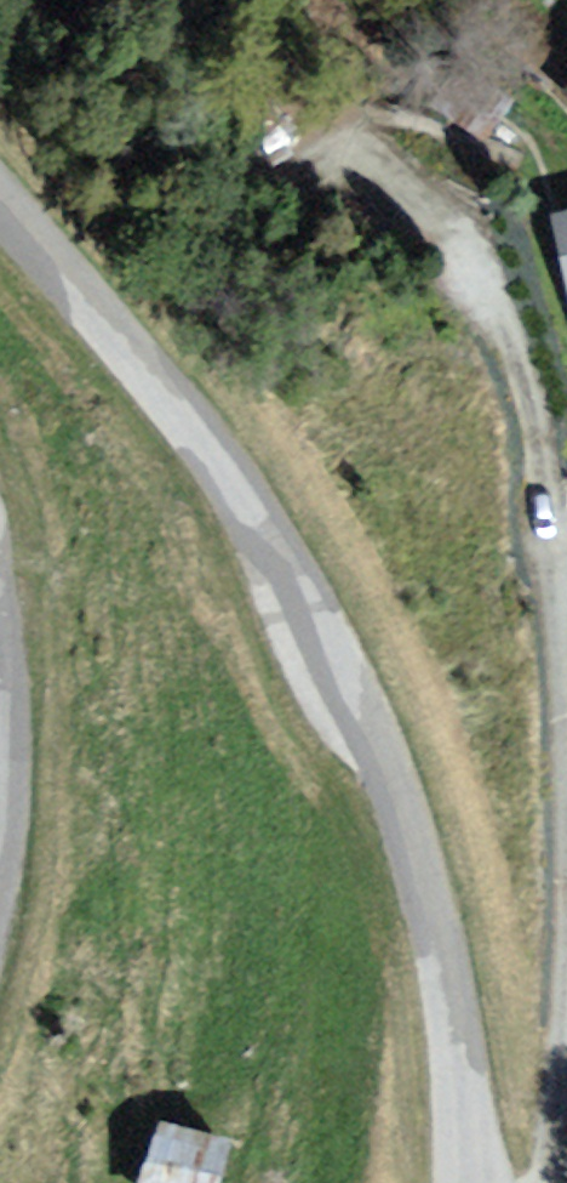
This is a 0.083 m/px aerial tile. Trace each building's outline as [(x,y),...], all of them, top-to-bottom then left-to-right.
[(177,1127),(160,1182),(239,1182),(249,1149),(177,1127)]
